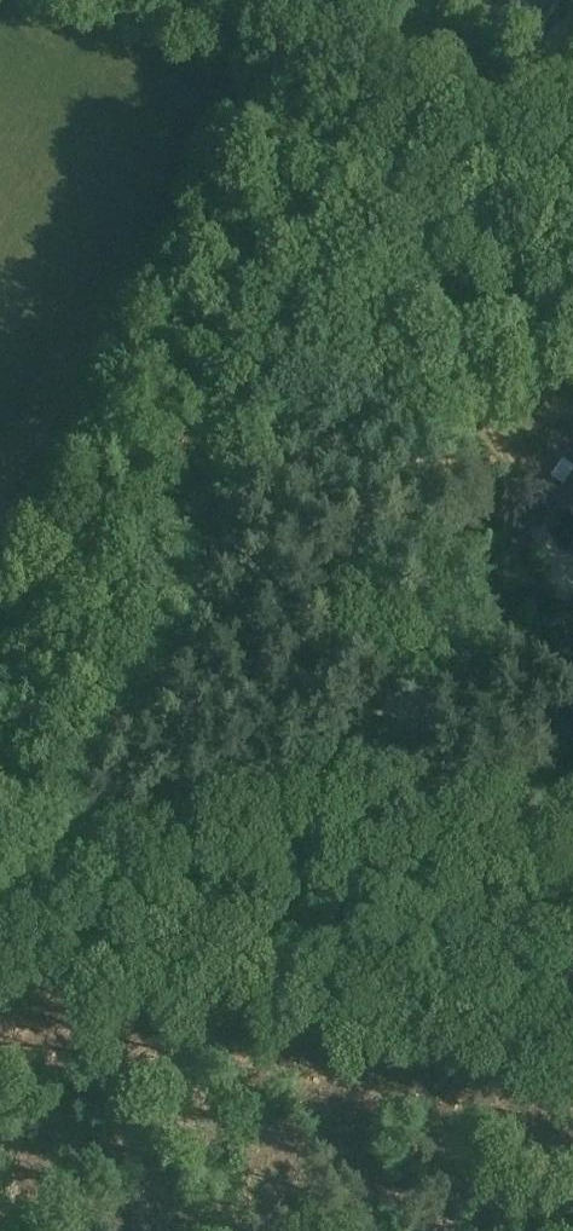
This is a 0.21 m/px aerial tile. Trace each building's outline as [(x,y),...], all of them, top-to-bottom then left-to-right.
[(544,16),(554,0),(504,0),(531,15),(534,10),(544,16)] [(556,501),(572,513),(572,466),(563,458),(552,472),(568,484),(556,501)]
